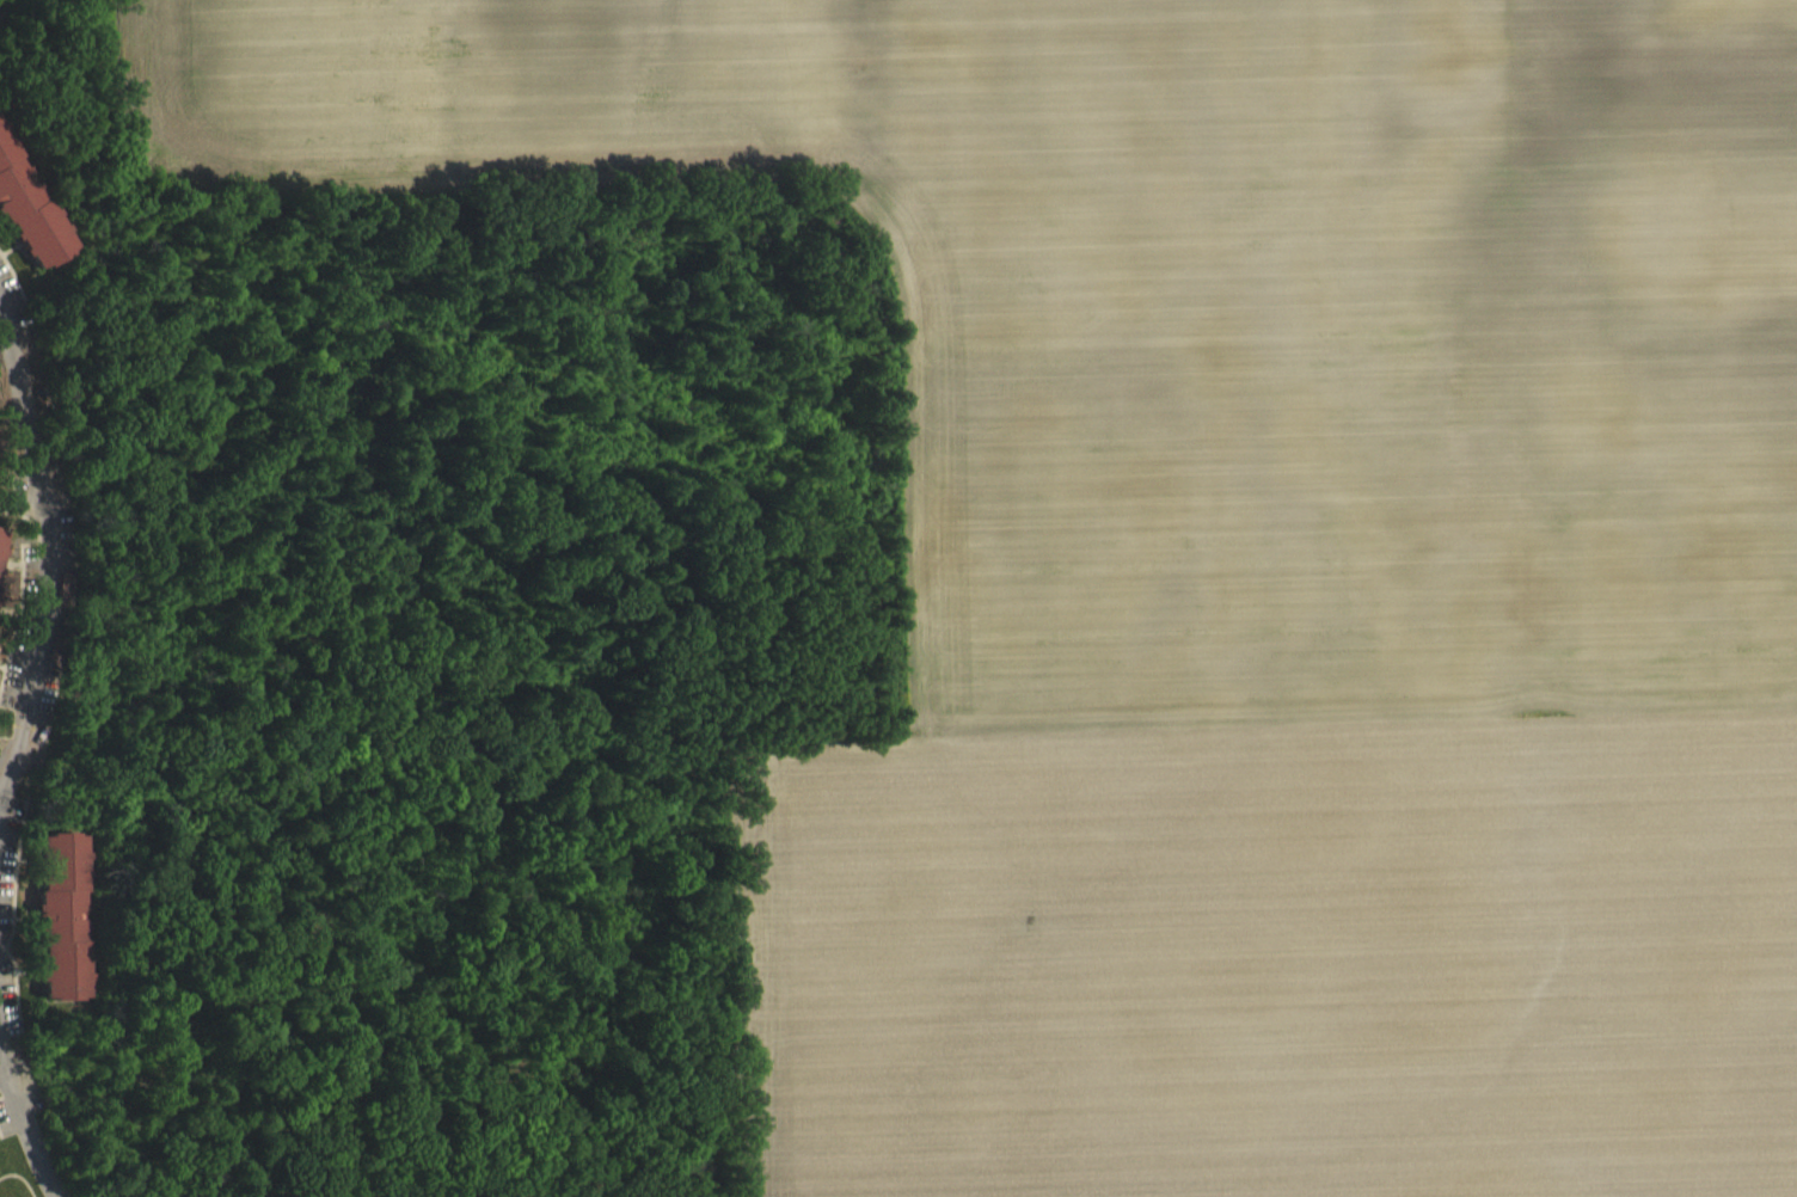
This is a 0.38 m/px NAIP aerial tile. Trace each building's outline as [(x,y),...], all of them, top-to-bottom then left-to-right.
[(24,285),(65,267),(0,126),(0,233),(24,285)] [(40,1014),(86,1012),(77,845),(31,848),(40,1014)]
